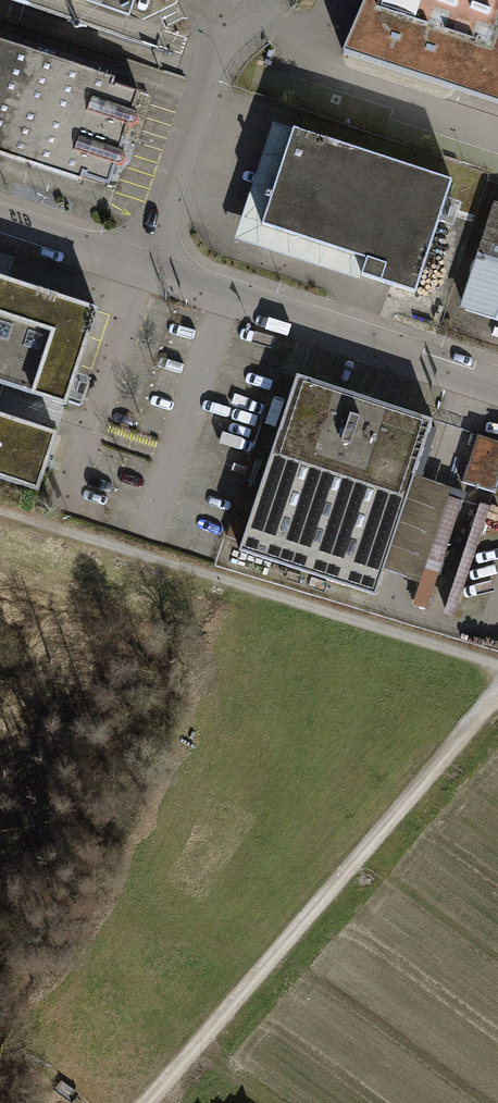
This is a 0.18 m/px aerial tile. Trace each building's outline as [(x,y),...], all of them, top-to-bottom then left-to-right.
[(159,48),(165,29),(127,16),(133,0),(16,0),(159,48)] [(497,102),(497,0),(370,0),(353,52),(497,102)] [(0,47),(0,160),(66,182),(80,186),(82,178),(109,187),(114,172),(119,169),(121,166),(118,159),(127,133),(132,129),(133,125),(131,120),(138,100),(109,91),(112,84),(98,79),(0,47)] [(452,180),(273,122),(234,240),(360,281),(361,276),(415,293),(452,180)] [(464,310),(497,321),(497,207),(464,310)] [(65,411),(96,316),(5,287),(11,268),(0,264),(0,390),(65,411)] [(243,555),(380,599),(386,581),(417,484),(436,425),(299,381),(243,555)] [(38,496),(54,445),(0,428),(0,484),(38,496)] [(495,495),(497,486),(497,446),(479,440),(465,486),(495,495)] [(417,484),(386,581),(404,587),(420,592),(447,507),(451,495),(435,490),(417,484)] [(481,501),(442,621),(455,625),(494,505),(481,501)] [(420,592),(413,613),(426,618),(461,511),(447,507),(420,592)]
